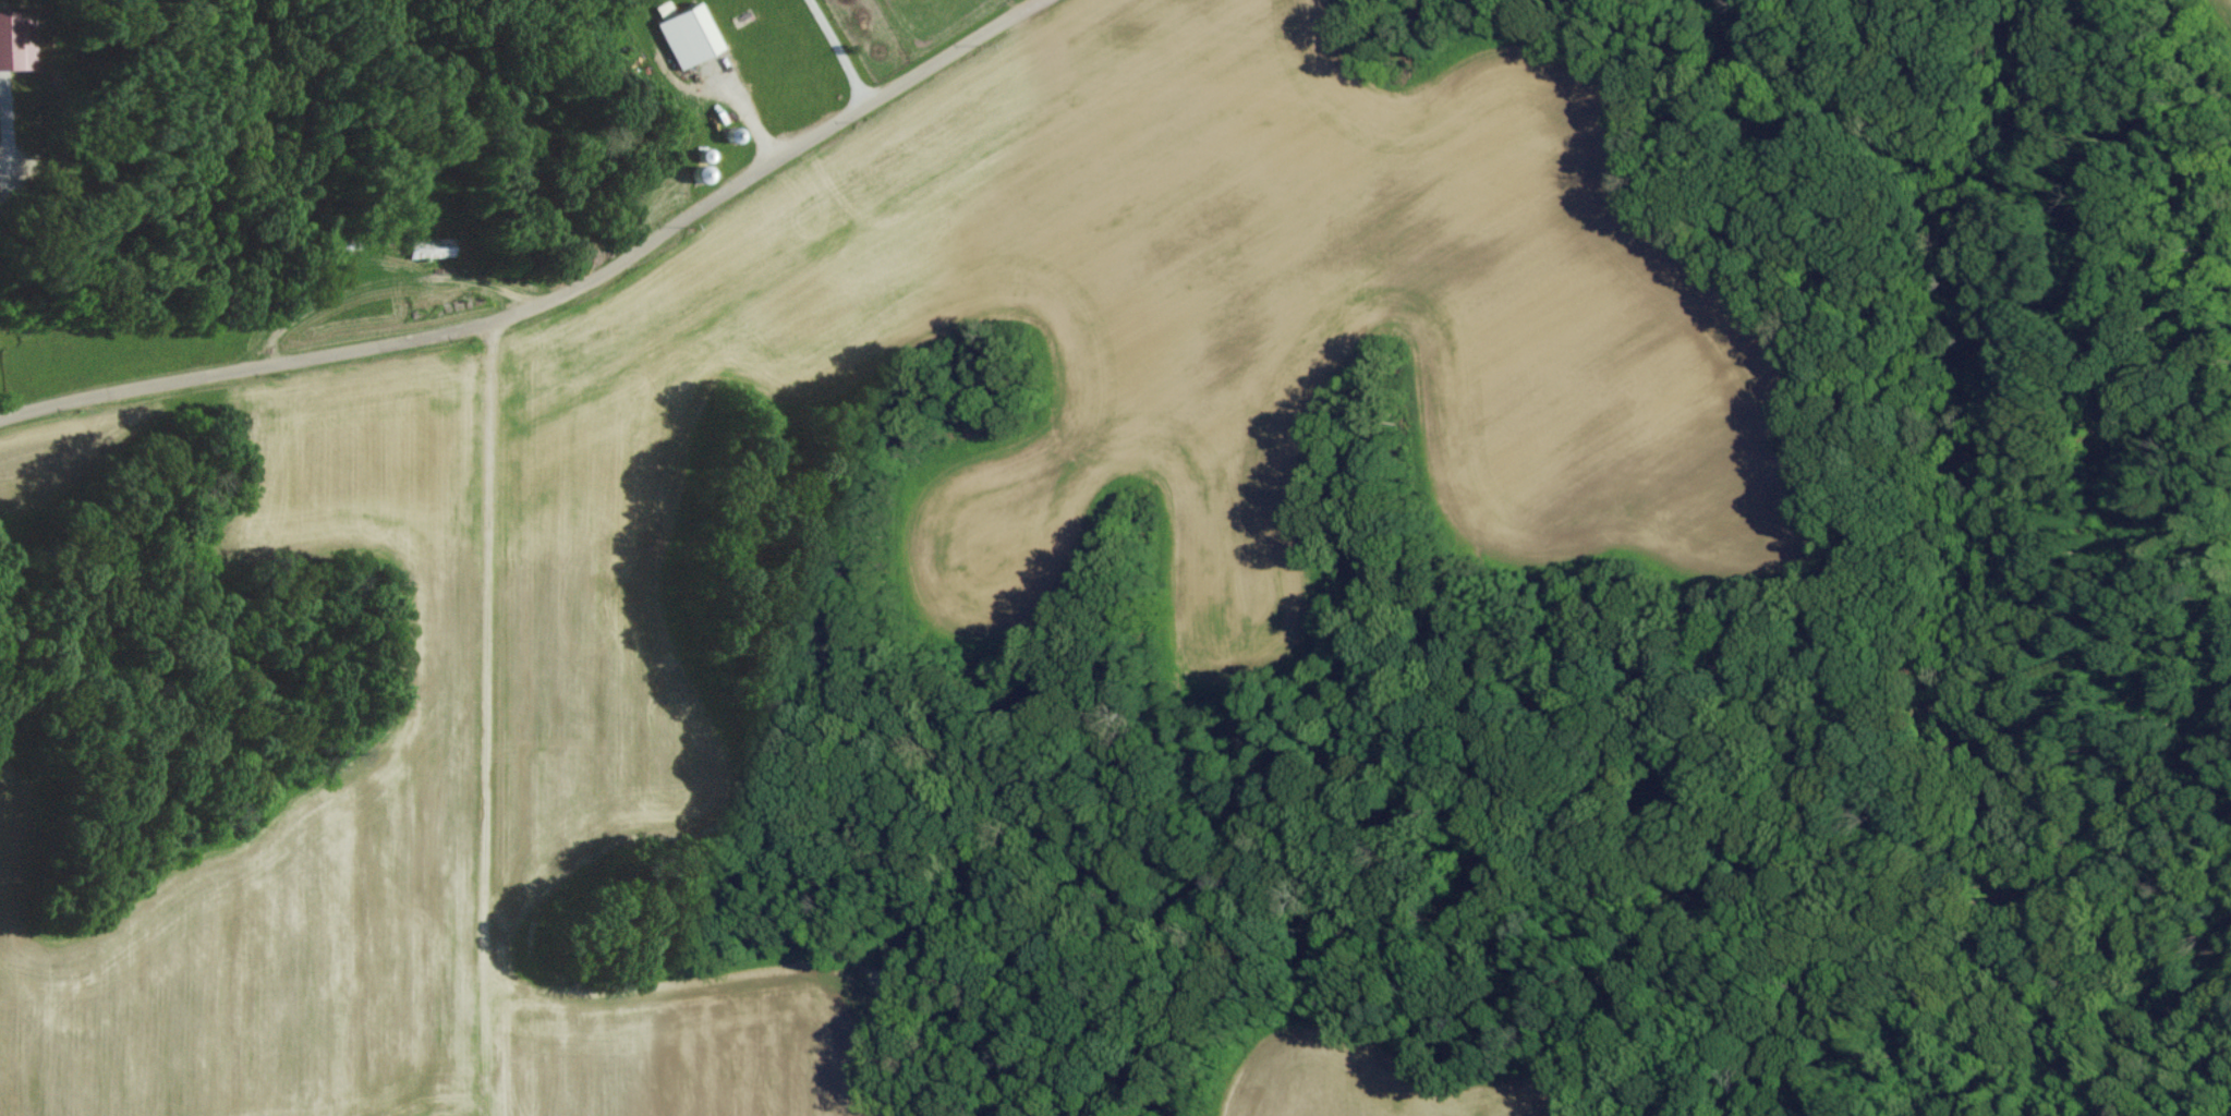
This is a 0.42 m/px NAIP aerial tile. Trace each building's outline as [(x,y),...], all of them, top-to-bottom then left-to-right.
[(675,67),(718,50),(698,2),(655,19),(675,67)] [(33,69),(32,9),(0,10),(0,70),(33,69)] [(407,239),(408,258),(452,256),(451,237),(407,239)]
